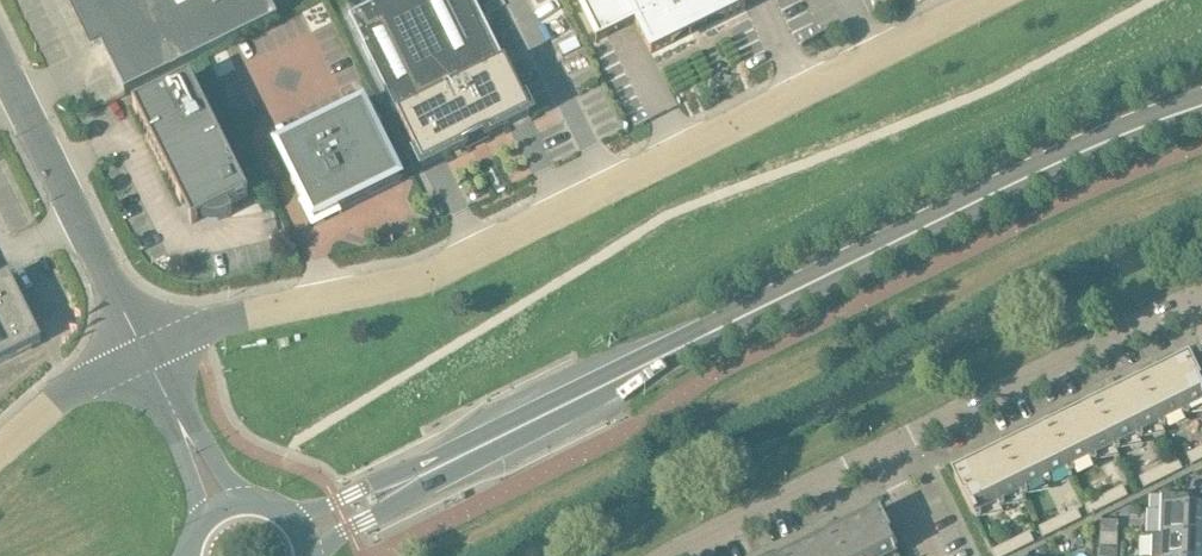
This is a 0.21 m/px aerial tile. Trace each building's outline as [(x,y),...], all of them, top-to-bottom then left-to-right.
[(276,19),(267,0),(70,0),(93,46),(98,43),(124,94),(276,19)] [(528,115),(529,115),(504,63),(472,0),(384,0),(348,18),(395,114),(396,116),(422,167),(462,148),(462,149),(489,135),(489,134),(528,115)] [(598,39),(595,41),(596,42),(635,23),(651,54),(745,8),(741,0),(579,0),(598,39)] [(228,207),(248,197),(189,78),(132,106),(181,205),(184,203),(189,209),(195,215),(202,218),(214,212),(218,220),(223,219),(228,218),(232,215),(228,208),(228,207)] [(313,221),(396,180),(361,109),(278,150),(303,201),(313,221)] [(41,343),(8,277),(0,281),(0,363),(41,343)] [(1139,385),(1159,425),(1201,404),(1201,393),(1187,362),(1139,385)] [(1139,385),(1093,408),(1113,448),(1159,425),(1139,385)] [(1093,408),(1070,419),(1047,431),(1067,470),(1113,448),(1093,408)] [(1047,431),(1024,442),(1001,453),(1020,493),(1067,470),(1047,431)] [(1199,449),(1186,455),(1191,465),(1201,460),(1201,456),(1199,449)] [(1001,453),(978,465),(953,477),(973,517),(1020,493),(1001,453)] [(1169,477),(1181,470),(1176,460),(1164,467),(1169,477)] [(1169,477),(1164,467),(1151,473),(1156,483),(1169,477)] [(1156,483),(1151,473),(1139,479),(1144,489),(1156,483)] [(1127,497),(1122,487),(1109,494),(1114,504),(1127,497)] [(1114,504),(1109,494),(1097,500),(1102,510),(1114,504)] [(1201,537),(1201,510),(1186,510),(1187,496),(1161,495),(1159,535),(1151,535),(1151,536),(1201,537)] [(1097,500),(1084,506),(1089,516),(1102,510),(1097,500)] [(1068,526),(1080,520),(1075,510),(1063,516),(1068,526)] [(853,526),(830,538),(839,555),(893,555),(896,554),(877,515),(853,526)] [(1068,526),(1063,516),(1050,522),(1055,532),(1068,526)] [(1099,534),(1112,534),(1112,522),(1100,521),(1099,534)] [(1050,522),(1038,529),(1043,539),(1055,532),(1050,522)] [(1020,550),(1033,543),(1028,533),(1015,540),(1020,550)] [(1111,547),(1112,534),(1099,534),(1099,546),(1111,547)] [(1151,536),(1151,555),(1201,555),(1201,537),(1151,536)] [(830,538),(793,555),(839,555),(830,538)] [(1008,555),(1020,550),(1015,540),(1003,546),(1008,555)] [(992,555),(1007,555),(1008,555),(1003,546),(990,552),(992,555)]
